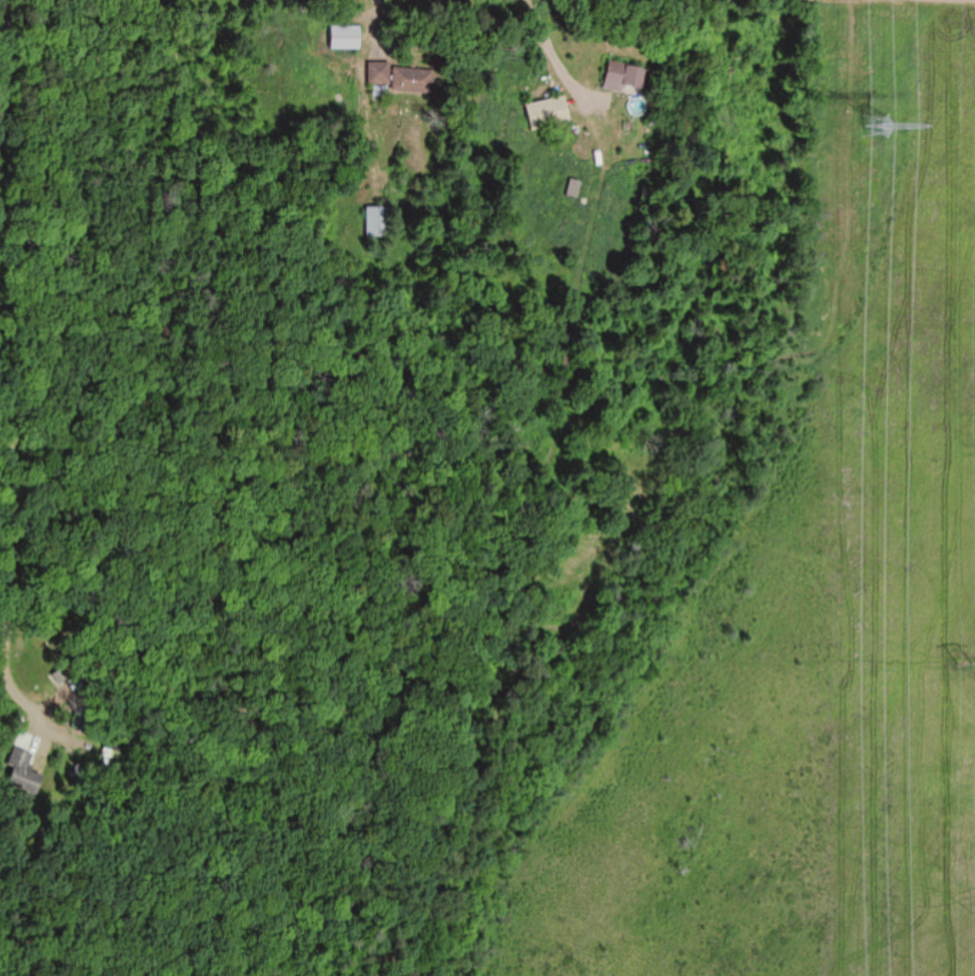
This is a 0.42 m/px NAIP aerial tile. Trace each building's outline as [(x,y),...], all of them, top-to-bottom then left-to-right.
[(359,27),(330,27),(330,50),(359,50),(359,27)] [(641,88),(644,68),(608,61),(602,90),(621,93),(623,85),(641,88)] [(389,85),(389,63),(367,63),(367,85),(389,85)] [(432,94),(433,71),(393,68),(391,92),(432,94)] [(525,105),(530,131),(569,123),(563,96),(525,105)] [(388,208),(364,208),(364,237),(388,237),(388,208)] [(89,681),(84,672),(66,683),(71,692),(89,681)] [(69,736),(87,739),(93,711),(75,707),(69,736)] [(32,755),(15,749),(3,787),(34,797),(41,777),(27,772),(32,755)] [(102,756),(110,758),(112,752),(104,750),(102,756)]
